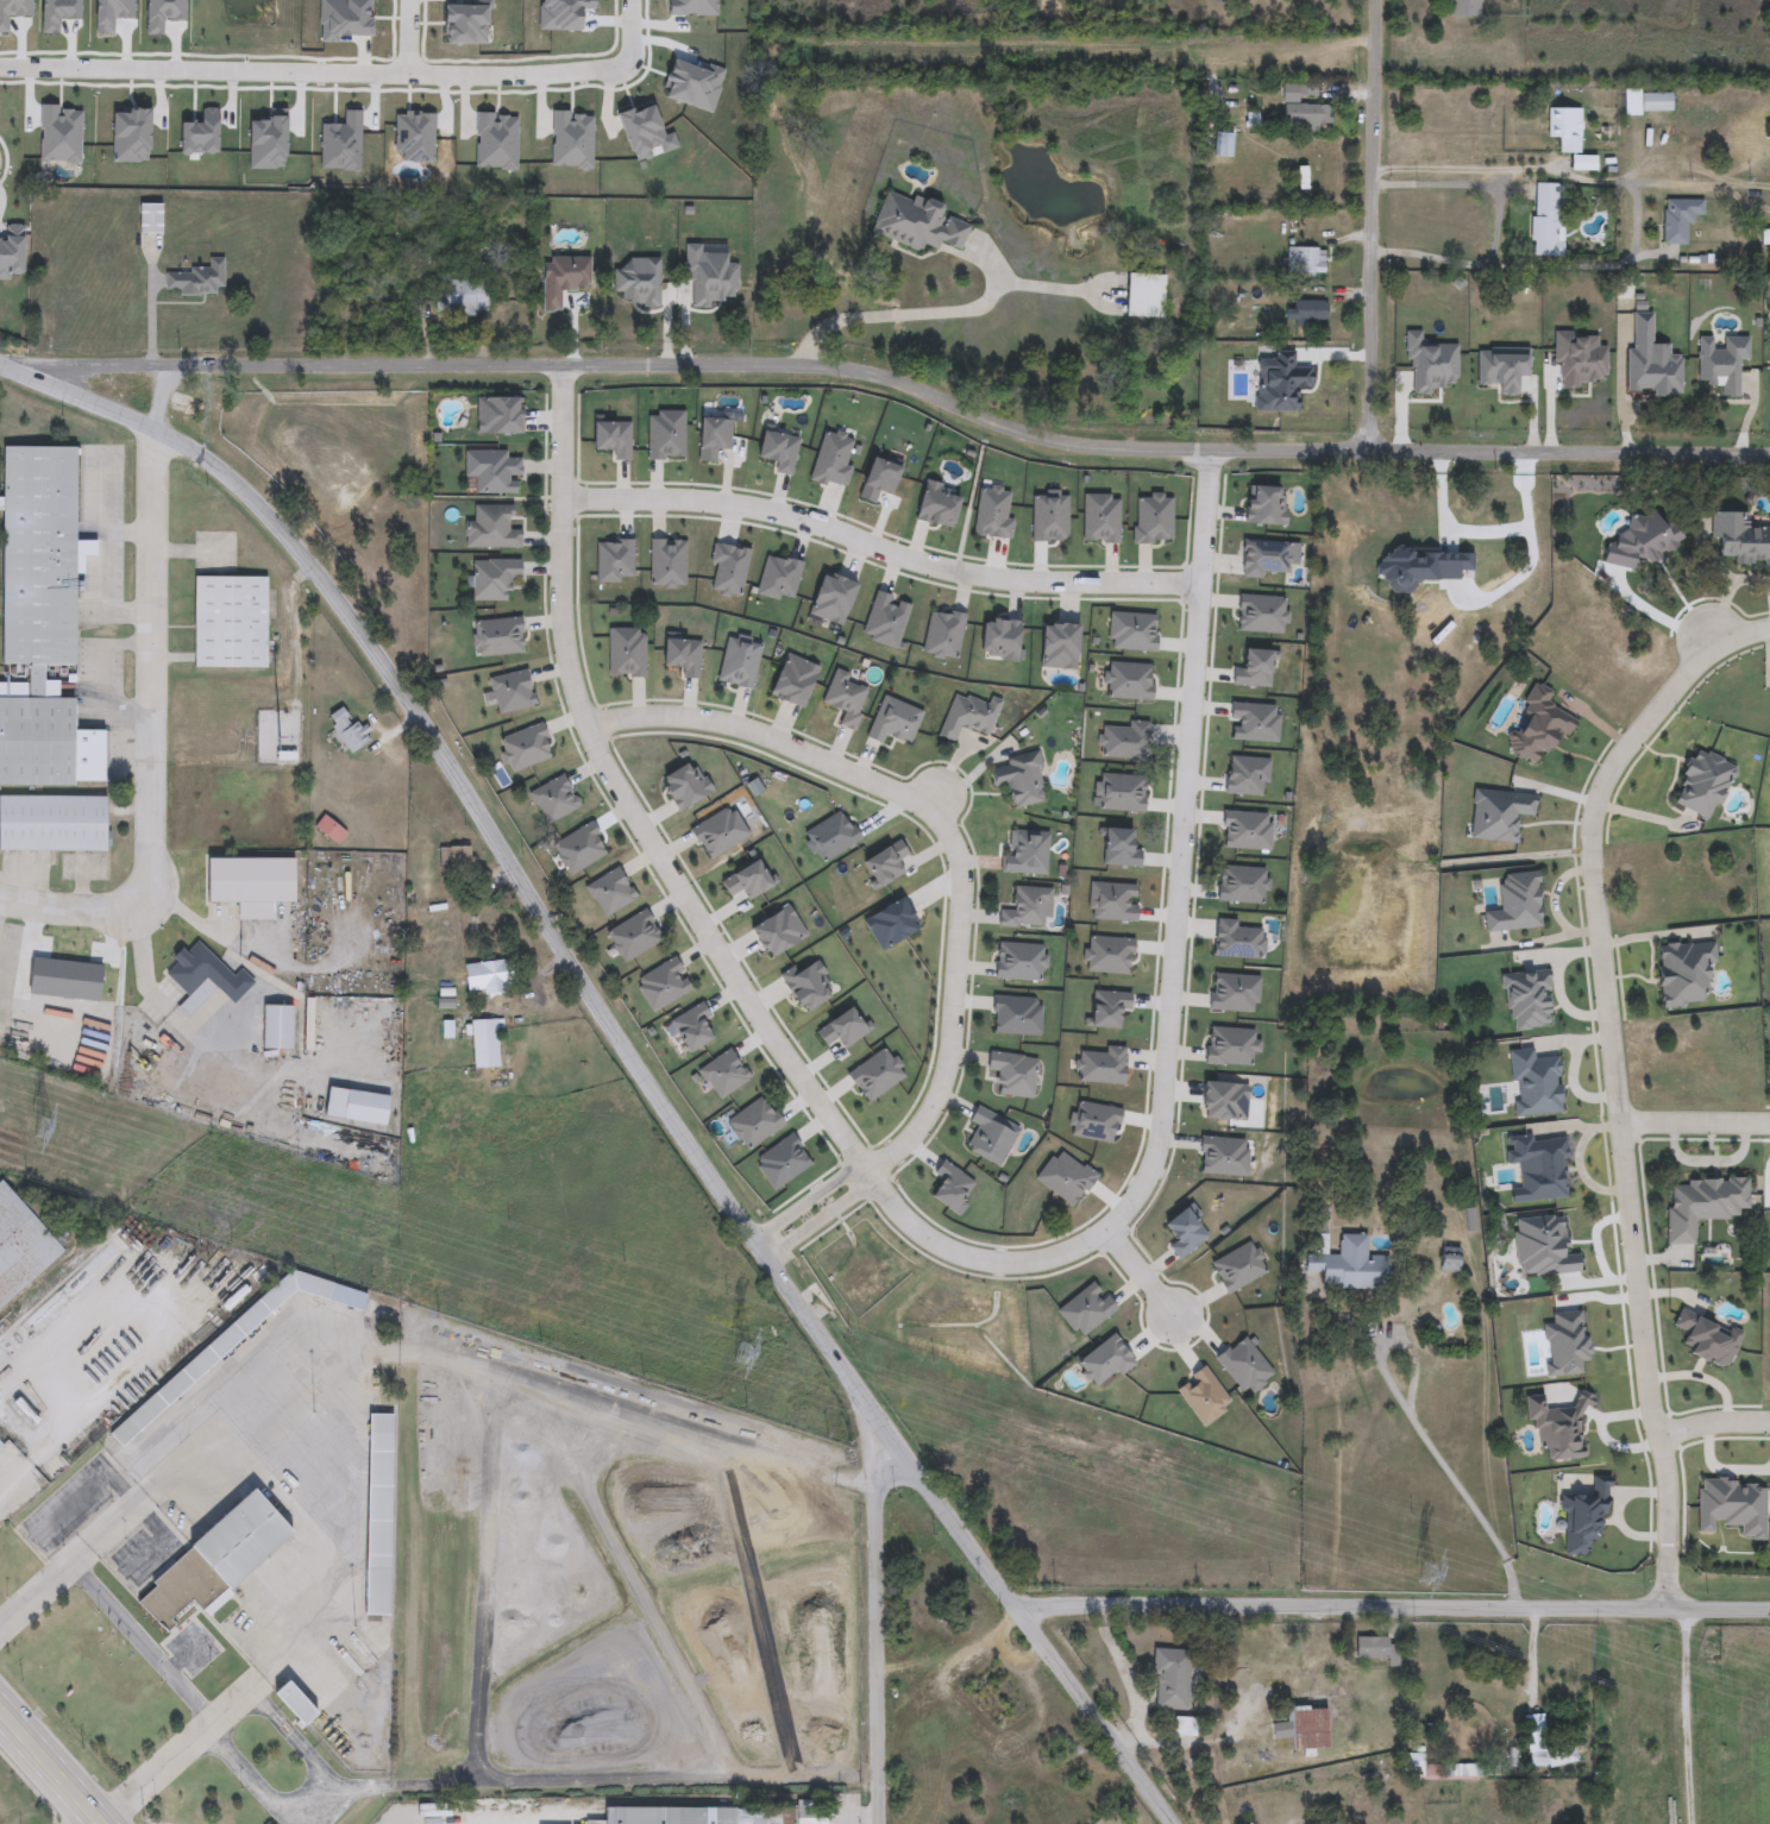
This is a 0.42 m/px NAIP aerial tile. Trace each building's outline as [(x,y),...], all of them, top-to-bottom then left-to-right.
[(1451,17),(1451,0),(1481,0),(1481,17),(1451,17)] [(1283,87),(1300,87),(1300,105),(1331,105),(1331,126),(1319,126),(1319,132),(1283,132),(1283,87)] [(1671,114),(1624,114),(1624,92),(1671,92),(1671,114)] [(1549,139),(1549,109),(1580,109),(1580,153),(1559,153),(1559,139),(1549,139)] [(1213,157),(1214,134),(1234,134),(1232,158),(1213,157)] [(1533,258),(1533,185),(1561,185),(1561,258),(1533,258)] [(921,251),(871,234),(886,190),(944,209),(942,216),(969,226),(960,253),(924,241),(921,251)] [(1664,245),(1664,201),(1703,201),(1703,215),(1689,215),(1689,245),(1664,245)] [(138,234),(138,205),(161,205),(161,234),(138,234)] [(1762,231),(1769,231),(1769,245),(1762,245),(1762,231)] [(1325,277),(1287,277),(1287,249),(1325,249),(1325,277)] [(165,294),(165,269),(207,269),(207,259),(222,258),(224,293),(165,294)] [(1162,275),(1162,319),(1125,319),(1125,275),(1162,275)] [(434,279),(487,279),(487,316),(434,316),(434,279)] [(1293,302),(1326,302),(1326,321),(1293,321),(1293,302)] [(102,786),(0,785),(0,684),(26,684),(26,665),(1,665),(2,448),(74,449),(74,542),(94,542),(94,556),(81,556),(81,574),(74,574),(74,666),(42,666),(42,681),(56,681),(56,699),(73,699),(73,730),(102,731),(102,786)] [(475,495),(475,478),(463,478),(463,452),(507,452),(507,459),(520,459),(520,495),(475,495)] [(521,530),(520,548),(469,548),(469,507),(510,507),(510,530),(521,530)] [(509,602),(472,602),(472,560),(521,560),(521,580),(509,580),(509,602)] [(193,668),(193,578),(266,578),(266,668),(193,668)] [(870,691),(853,731),(839,725),(845,713),(822,704),(836,669),(851,675),(848,681),(870,691)] [(1554,692),(1548,705),(1577,719),(1568,738),(1554,731),(1538,765),(1507,750),(1537,685),(1554,692)] [(998,706),(988,737),(960,728),(955,743),(940,738),(953,692),(998,706)] [(923,712),(910,744),(886,735),(883,744),(867,737),(884,696),(923,712)] [(326,718),(346,705),(369,742),(350,754),(326,718)] [(1733,765),(1714,819),(1672,805),(1691,750),(1733,765)] [(1044,804),(1011,809),(1008,785),(992,787),(988,762),(1037,755),(1044,804)] [(105,851),(0,851),(0,797),(105,797),(105,851)] [(316,826),(324,819),(343,836),(335,844),(316,826)] [(1005,875),(1005,832),(1047,834),(1046,876),(1005,875)] [(470,849),(470,876),(440,876),(440,849),(470,849)] [(293,905),(275,905),(275,920),(238,920),(238,905),(206,905),(206,860),(293,860),(293,905)] [(999,911),(1012,912),(1013,888),(1050,889),(1049,929),(999,927),(999,911)] [(457,922),(457,913),(466,913),(466,932),(451,933),(451,923),(457,922)] [(163,974),(195,941),(231,974),(199,1007),(163,974)] [(1715,964),(1707,964),(1708,1005),(1661,1007),(1657,946),(1714,943),(1715,964)] [(465,964),(506,963),(507,992),(465,993),(465,964)] [(293,1050),(262,1050),(262,1006),(293,1006),(293,1050)] [(500,1069),(473,1069),(473,1021),(500,1021),(500,1069)] [(992,1095),(993,1081),(985,1080),(988,1052),(1037,1058),(1031,1100),(992,1095)] [(1000,1166),(966,1149),(977,1127),(968,1122),(977,1107),(1019,1128),(1000,1166)] [(1695,1246),(1668,1246),(1669,1180),(1747,1181),(1747,1220),(1695,1220),(1695,1246)] [(64,1254),(0,1309),(0,1182),(1,1181),(64,1254)] [(1388,1290),(1322,1290),(1322,1273),(1304,1273),(1304,1257),(1312,1257),(1312,1235),(1326,1235),(1326,1257),(1339,1257),(1339,1237),(1366,1237),(1366,1258),(1388,1258),(1388,1290)] [(1458,1272),(1441,1272),(1441,1250),(1458,1250),(1458,1272)] [(294,1291),(206,1369),(203,1366),(187,1361),(290,1271),(364,1292),(369,1297),(364,1312),(294,1291)] [(165,1404),(123,1447),(109,1434),(153,1391),(165,1404)] [(391,1415),(390,1616),(365,1616),(366,1414),(391,1415)] [(291,1534),(226,1590),(232,1597),(207,1618),(199,1609),(167,1636),(131,1595),(253,1490),(291,1534)] [(1391,1659),(1351,1659),(1351,1637),(1391,1637),(1391,1659)] [(1190,1711),(1154,1711),(1154,1649),(1190,1649),(1190,1711)] [(284,1706),(296,1696),(315,1716),(303,1726),(284,1706)] [(1357,1749),(1274,1751),(1274,1723),(1288,1723),(1288,1707),(1356,1706),(1357,1749)] [(1574,1766),(1530,1766),(1530,1748),(1574,1748),(1574,1766)] [(826,1803),(826,1823),(603,1823),(603,1807),(796,1809),(796,1803),(826,1803)]
